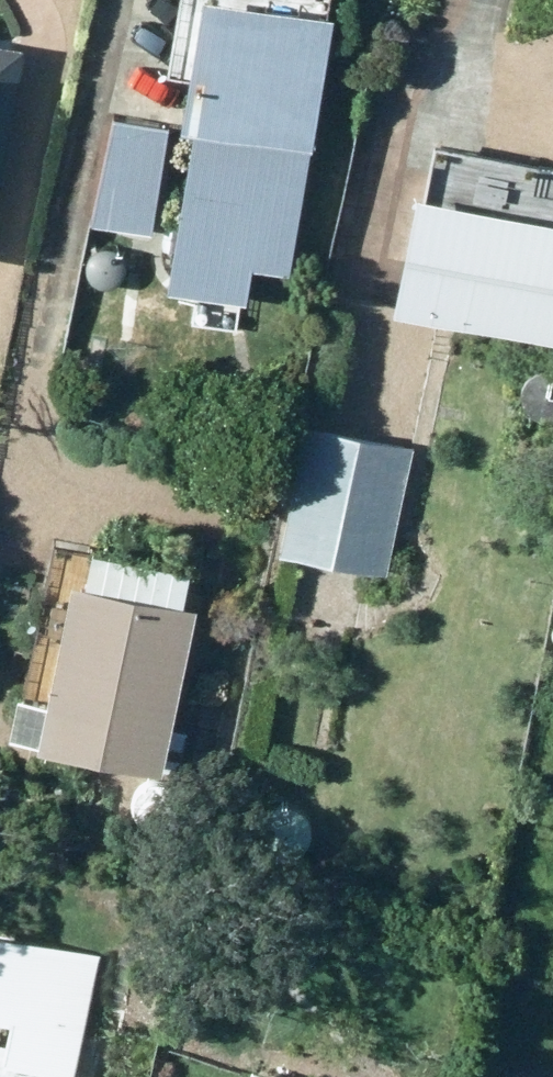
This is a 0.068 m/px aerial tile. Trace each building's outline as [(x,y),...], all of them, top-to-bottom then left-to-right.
[(297,313),(343,39),(210,15),(189,141),(203,145),(172,325),(253,339),(259,307),(297,313)] [(0,76),(0,224),(30,81),(0,76)] [(155,277),(173,169),(117,159),(99,268),(155,277)] [(418,193),(393,307),(552,343),(552,223),(418,193)] [(420,484),(310,459),(280,587),(391,612),(420,484)] [(78,602),(53,719),(26,712),(17,754),(43,761),(41,766),(183,798),(189,772),(173,768),(204,629),(189,627),(195,597),(100,577),(93,606),(78,602)] [(0,933),(0,1018),(9,1020),(5,1038),(0,1037),(0,1076),(97,1076),(101,1059),(82,1055),(104,955),(0,933)] [(495,1066),(492,1076),(544,1076),(495,1066)]
